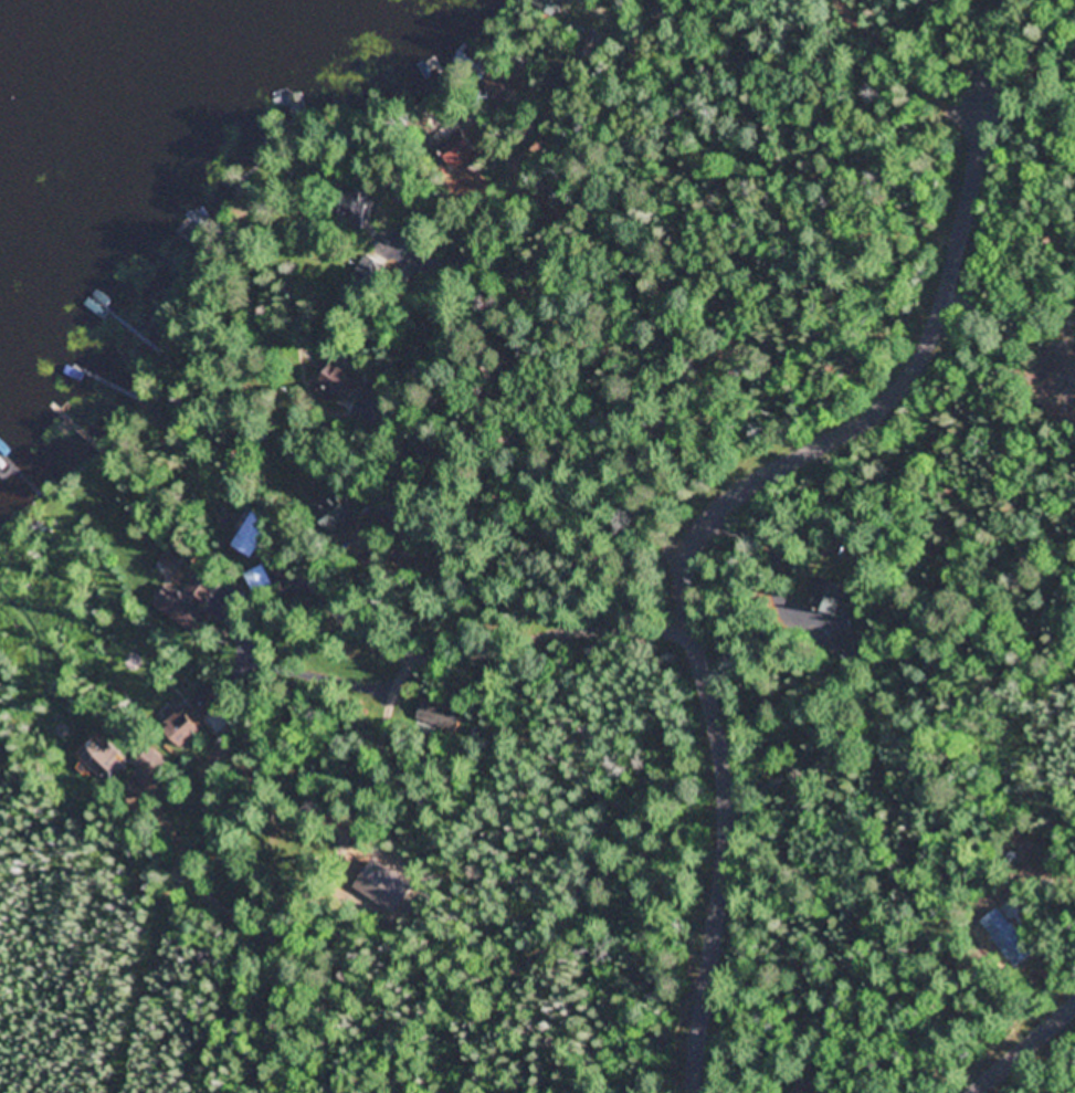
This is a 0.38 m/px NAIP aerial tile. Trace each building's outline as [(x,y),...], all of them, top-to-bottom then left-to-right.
[(479,134),(446,134),(446,163),(479,163),(479,134)] [(369,189),(344,188),(342,228),(367,229),(369,189)] [(317,391),(346,410),(365,382),(336,363),(317,391)] [(344,508),(336,493),(317,503),(333,534),(360,520),(352,504),(344,508)] [(234,545),(254,559),(276,527),(256,513),(234,545)] [(184,625),(190,615),(206,625),(214,613),(206,608),(216,592),(195,578),(186,592),(173,583),(157,607),(184,625)] [(199,717),(218,714),(213,692),(195,696),(199,717)] [(454,736),(463,714),(424,698),(415,721),(454,736)] [(189,748),(205,725),(181,709),(165,733),(189,748)] [(130,766),(103,741),(84,760),(111,785),(130,766)] [(816,1079),(806,1092),(835,1092),(836,1092),(816,1079)]
